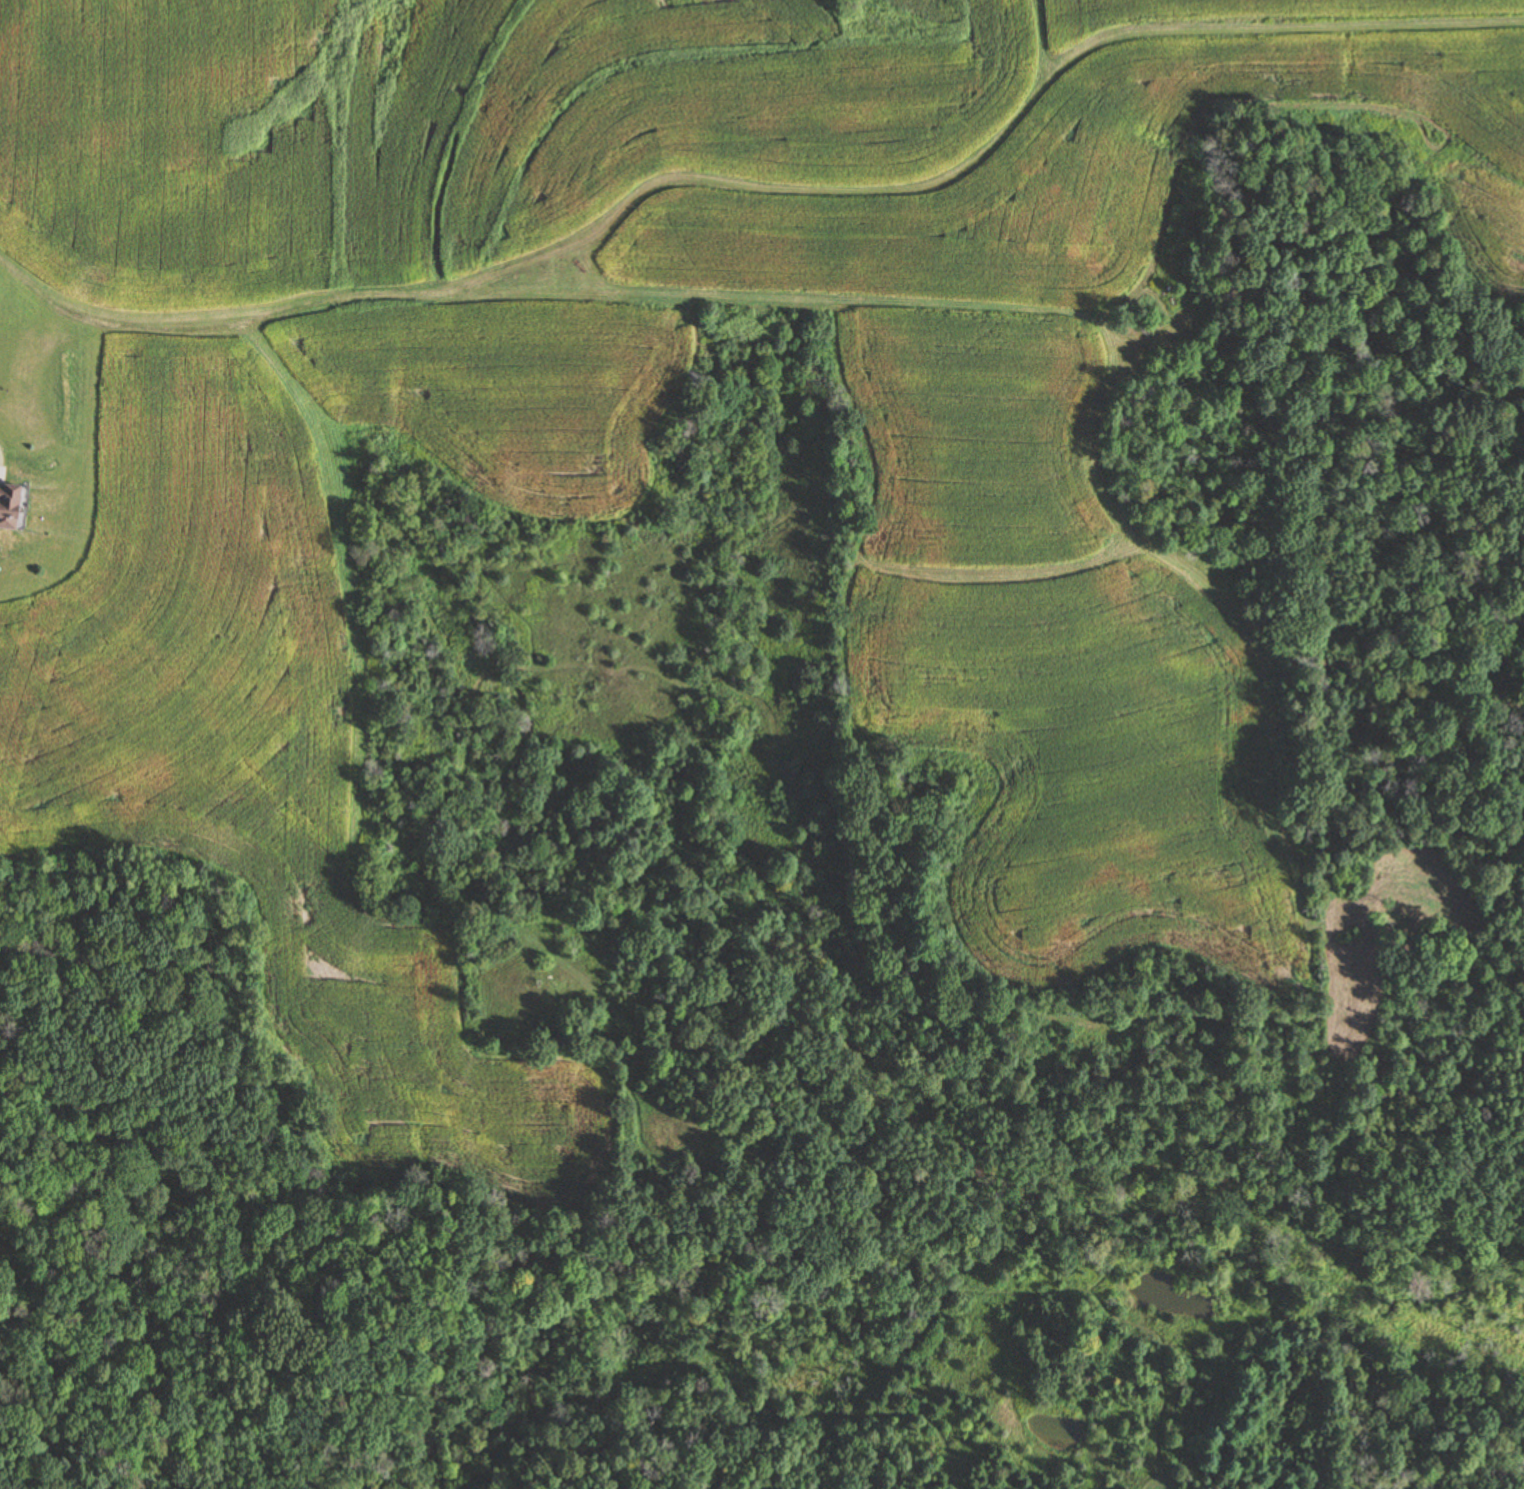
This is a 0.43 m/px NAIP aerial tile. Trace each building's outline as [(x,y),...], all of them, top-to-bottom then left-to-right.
[(26,530),(29,484),(0,482),(0,528),(26,530)]
